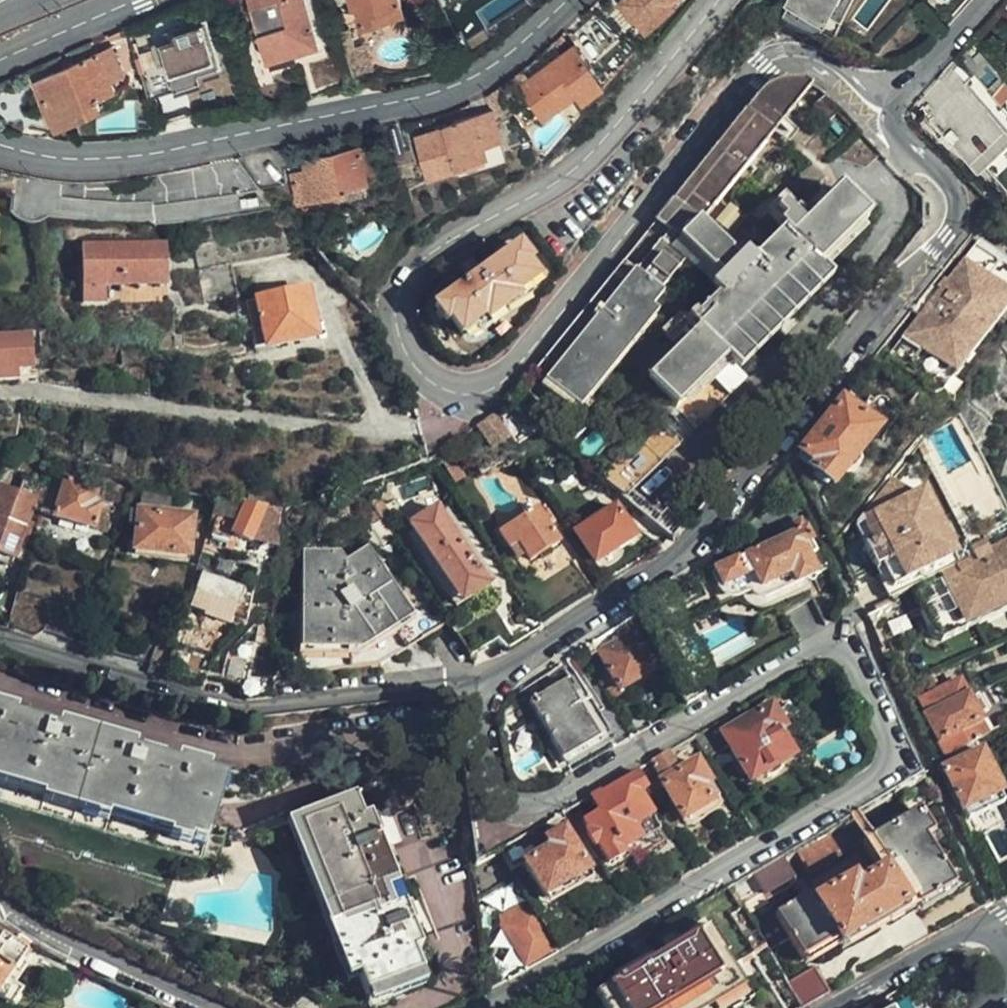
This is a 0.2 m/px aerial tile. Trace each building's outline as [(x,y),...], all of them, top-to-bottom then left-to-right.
[(256,23),(258,32),(255,33),(259,45),(262,44),(267,61),(271,60),(298,52),(318,46),(317,43),(304,0),(249,0),(256,23)] [(317,43),(324,41),(312,0),(304,0),(317,43)] [(353,7),(358,6),(366,25),(404,12),(399,0),(351,0),(353,7)] [(674,0),(627,0),(621,6),(648,33),(673,7),(671,4),(674,0)] [(783,22),(819,40),(842,0),(795,0),(783,22)] [(358,6),(353,7),(360,27),(366,25),(358,6)] [(928,13),(921,6),(902,25),(911,34),(928,13)] [(175,38),(164,42),(151,46),(158,67),(166,64),(175,89),(200,81),(197,73),(221,65),(204,19),(172,30),(175,38)] [(258,32),(256,23),(250,25),(253,34),(255,33),(258,32)] [(161,33),(164,42),(175,38),(172,30),(161,33)] [(576,42),(519,84),(531,100),(543,115),(599,73),(576,42)] [(122,72),(110,46),(37,78),(57,127),(102,108),(98,98),(116,90),(111,78),(122,72)] [(298,52),(271,60),(273,66),(300,58),(298,52)] [(349,86),(341,56),(305,66),(315,96),(349,86)] [(931,81),(934,84),(913,103),(918,108),(923,103),(929,111),(925,114),(938,126),(981,170),(988,164),(998,173),(992,180),(1006,195),(1006,109),(973,75),(974,72),(958,56),(931,81)] [(516,81),(513,77),(498,85),(504,95),(515,87),(514,85),(514,82),(516,81)] [(642,236),(534,371),(544,379),(572,404),(652,309),(663,294),(649,282),(657,274),(642,260),(659,240),(718,296),(697,319),(694,316),(689,320),(692,324),(672,343),(679,351),(650,378),(699,427),(747,377),(734,365),(771,329),(783,342),(798,327),(786,313),(825,275),(818,267),(868,218),(837,189),(800,224),(793,217),(783,227),(780,224),(756,249),(749,241),(735,254),(697,218),(809,85),(795,81),(759,92),(642,236)] [(828,123),(840,110),(823,92),(810,104),(828,123)] [(529,126),(543,115),(531,100),(518,110),(529,126)] [(500,138),(490,107),(438,123),(439,127),(413,135),(426,173),(485,154),(482,144),(500,138)] [(938,126),(932,132),(974,177),(981,170),(938,126)] [(303,198),(366,181),(371,179),(369,173),(382,170),(374,142),(305,159),(307,168),(294,171),(301,199),(303,198)] [(295,153),(243,163),(245,166),(261,185),(289,179),(285,168),(298,166),(295,153)] [(243,163),(238,157),(177,170),(136,176),(86,179),(63,178),(62,198),(163,199),(163,203),(261,185),(245,166),(243,163)] [(988,164),(981,170),(992,180),(998,173),(988,164)] [(368,191),(366,181),(303,198),(306,206),(368,191)] [(292,253),(288,231),(196,251),(204,304),(237,299),(242,297),(236,264),(292,253)] [(518,243),(485,266),(469,278),(434,303),(446,319),(450,316),(461,331),(482,316),(486,321),(517,297),(515,293),(536,277),(524,262),(530,258),(518,243)] [(171,288),(170,245),(86,247),(87,306),(110,306),(110,290),(171,288)] [(972,245),(963,258),(885,357),(937,397),(1006,307),(1006,272),(972,245)] [(469,278),(485,266),(482,260),(465,273),(469,278)] [(316,339),(307,290),(261,299),(247,301),(255,350),(316,339)] [(652,309),(572,404),(579,410),(658,315),(652,309)] [(20,369),(35,368),(34,335),(0,337),(0,370),(20,369)] [(36,380),(35,368),(20,369),(20,381),(36,380)] [(20,369),(0,370),(0,381),(20,381),(20,369)] [(572,404),(544,379),(539,387),(566,411),(572,404)] [(863,405),(848,392),(845,396),(841,400),(878,431),(869,442),(877,448),(898,424),(884,412),(885,410),(885,406),(882,402),(875,401),(873,404),(868,399),(863,405)] [(878,431),(841,400),(801,452),(815,464),(810,470),(816,475),(814,478),(823,486),(826,482),(831,487),(842,473),(851,473),(860,464),(857,455),(869,442),(878,431)] [(646,434),(656,423),(647,414),(636,424),(646,434)] [(496,417),(478,430),(494,452),(511,441),(496,417)] [(955,419),(923,435),(907,456),(922,492),(911,496),(892,480),(840,539),(855,576),(891,560),(902,587),(911,583),(933,636),(942,641),(1006,611),(1006,531),(955,419)] [(600,481),(673,543),(674,542),(684,529),(666,516),(662,520),(634,496),(680,446),(658,422),(656,423),(646,434),(600,481)] [(128,471),(132,445),(87,438),(85,448),(86,460),(128,471)] [(454,452),(443,458),(456,481),(468,474),(454,452)] [(815,464),(801,452),(797,458),(810,470),(815,464)] [(15,557),(38,499),(45,501),(51,483),(25,475),(18,488),(5,481),(0,493),(0,552),(15,557)] [(95,506),(99,492),(68,481),(55,519),(96,532),(103,510),(95,506)] [(174,497),(142,490),(134,551),(192,556),(196,518),(170,515),(174,497)] [(277,548),(277,515),(256,507),(245,505),(243,513),(224,509),(216,539),(209,537),(204,551),(228,556),(234,540),(253,546),(254,542),(277,548)] [(466,585),(472,595),(494,581),(458,527),(452,532),(435,506),(410,522),(425,548),(419,551),(448,597),(466,585)] [(574,533),(594,565),(618,551),(635,539),(614,507),(574,533)] [(559,543),(539,509),(499,532),(511,551),(519,545),(529,562),(559,543)] [(721,584),(723,590),(730,605),(742,599),(751,606),(762,609),(775,607),(771,597),(830,571),(811,531),(806,534),(800,520),(783,529),(787,539),(715,572),(716,574),(721,584)] [(618,551),(594,565),(600,575),(624,560),(618,551)] [(291,671),(384,671),(381,665),(397,655),(399,660),(424,643),(370,553),(345,568),(339,557),(310,558),(310,578),(306,578),(306,617),(292,618),(291,671)] [(205,574),(198,592),(240,612),(247,592),(205,574)] [(713,589),(721,584),(716,574),(708,577),(713,589)] [(454,607),(472,595),(466,585),(448,597),(454,607)] [(730,605),(723,590),(712,596),(718,610),(730,605)] [(240,612),(198,592),(194,603),(237,621),(240,612)] [(43,633),(71,641),(78,614),(51,605),(43,633)] [(648,628),(636,613),(614,628),(620,637),(611,642),(606,633),(586,647),(592,657),(599,654),(606,668),(600,672),(611,694),(659,667),(647,649),(638,633),(648,628)] [(659,642),(648,628),(638,633),(647,649),(659,642)] [(88,647),(92,635),(81,632),(78,643),(88,647)] [(205,676),(239,683),(245,651),(212,643),(205,676)] [(381,665),(384,671),(399,660),(397,655),(381,665)] [(567,660),(516,694),(523,705),(529,701),(562,760),(609,734),(567,660)] [(924,698),(927,706),(966,687),(962,679),(924,698)] [(966,687),(927,706),(930,713),(928,714),(947,756),(988,736),(982,720),(990,715),(979,692),(969,697),(966,687)] [(765,695),(718,723),(720,727),(719,728),(723,734),(721,736),(748,783),(794,756),(789,747),(780,733),(785,729),(765,695)] [(218,850),(224,829),(214,824),(227,776),(39,725),(0,713),(0,778),(17,783),(210,837),(204,858),(215,861),(218,850)] [(793,744),(785,729),(780,733),(789,747),(793,744)] [(668,751),(636,770),(637,772),(642,781),(658,772),(663,780),(660,782),(684,821),(718,800),(695,761),(678,771),(668,751)] [(1006,805),(980,751),(944,770),(962,812),(965,810),(971,822),(1006,805)] [(642,781),(637,772),(590,798),(603,821),(587,830),(591,835),(587,838),(593,848),(597,846),(607,865),(624,855),(627,861),(666,840),(639,794),(647,789),(642,781)] [(842,827),(736,889),(754,923),(771,913),(796,961),(830,941),(833,947),(911,902),(914,908),(887,923),(903,951),(982,908),(985,906),(972,877),(952,887),(923,837),(931,831),(920,811),(936,801),(926,779),(880,806),(891,825),(870,838),(862,843),(879,874),(853,889),(848,882),(818,899),(813,890),(790,904),(789,898),(797,892),(788,874),(800,866),(804,873),(853,847),(842,827)] [(369,1007),(388,1007),(393,1006),(390,1000),(425,985),(412,952),(419,949),(408,920),(401,901),(375,833),(369,816),(368,815),(359,818),(352,799),(296,819),(369,1007)] [(567,809),(498,848),(512,871),(524,864),(543,898),(587,873),(582,864),(588,860),(566,820),(572,816),(567,809)] [(369,816),(375,833),(385,829),(380,812),(369,816)] [(851,822),(862,843),(870,838),(861,816),(851,822)] [(498,848),(473,862),(478,905),(506,889),(518,882),(512,871),(498,848)] [(587,873),(543,898),(546,904),(590,877),(587,873)] [(518,882),(506,889),(515,906),(528,898),(518,882)] [(751,1002),(731,968),(752,956),(728,915),(737,909),(725,888),(688,909),(694,920),(654,944),(661,956),(592,996),(599,1007),(741,1007),(751,1002)] [(401,901),(408,920),(418,915),(411,897),(401,901)] [(528,967),(558,949),(543,924),(528,898),(515,906),(504,912),(503,925),(528,967)] [(12,968),(25,947),(0,931),(0,986),(12,968)] [(800,1007),(801,1007),(829,992),(815,967),(786,983),(800,1007)] [(21,973),(12,968),(0,986),(0,1000),(2,1002),(21,973)]
